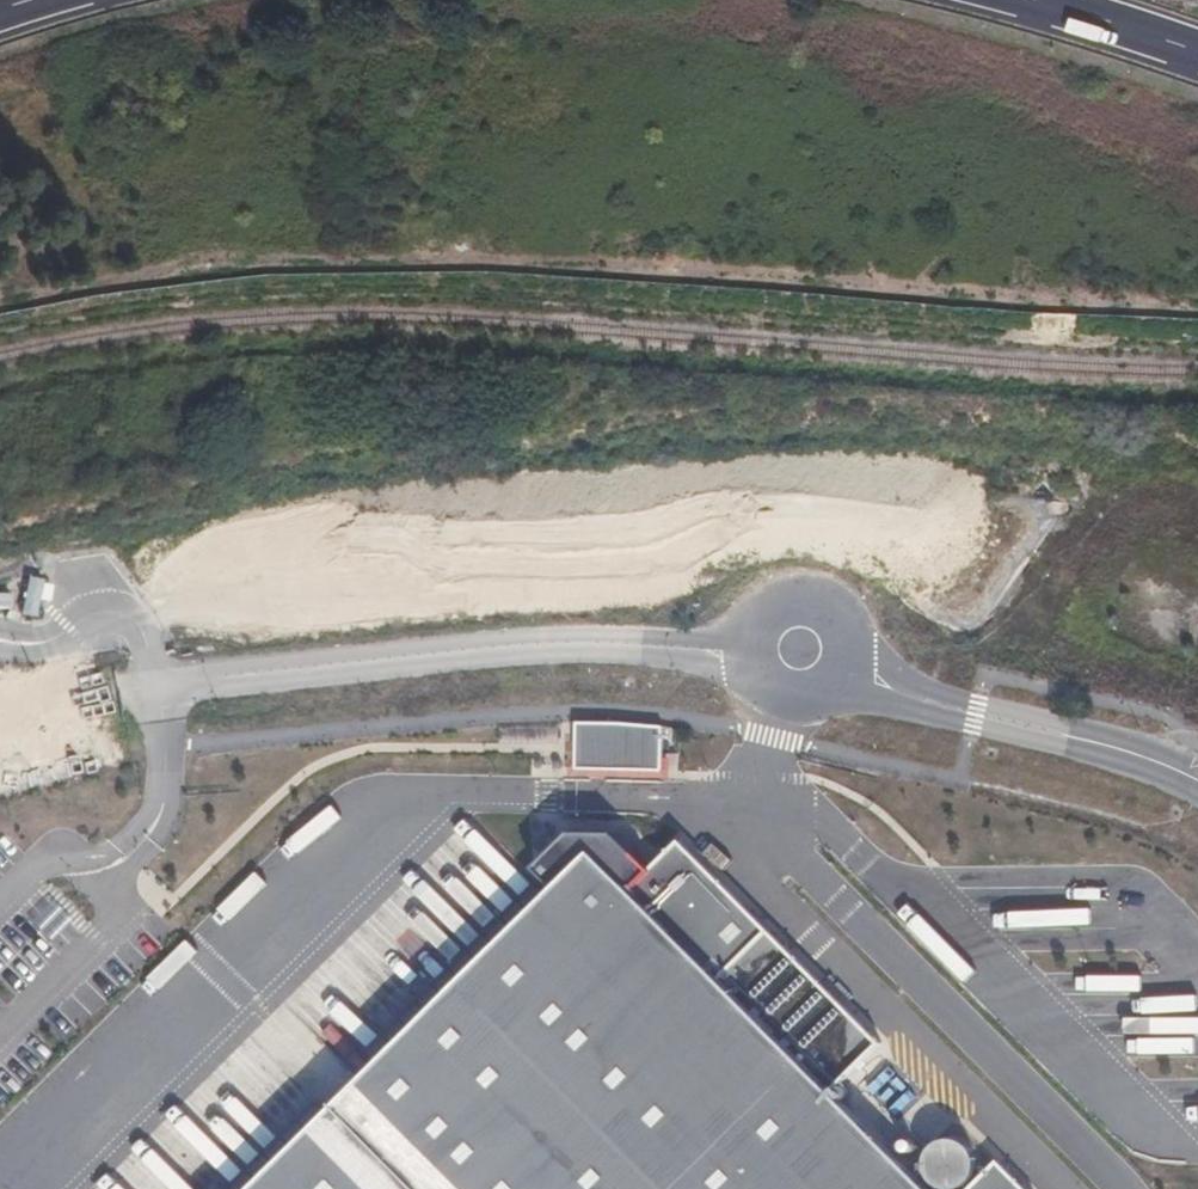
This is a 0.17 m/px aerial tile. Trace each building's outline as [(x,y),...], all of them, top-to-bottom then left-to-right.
[(618,725),(578,724),(577,768),(661,770),(662,729),(618,725)] [(536,872),(564,901),(601,865),(831,1097),(881,1049),(680,846),(653,875),(614,838),(570,837),(536,872)] [(342,1119),(410,1188),(921,1188),(831,1097),(601,865),(564,901),(342,1119)] [(271,1188),(410,1188),(342,1119),(271,1188)] [(977,1188),(1020,1188),(999,1167),(977,1188)]
